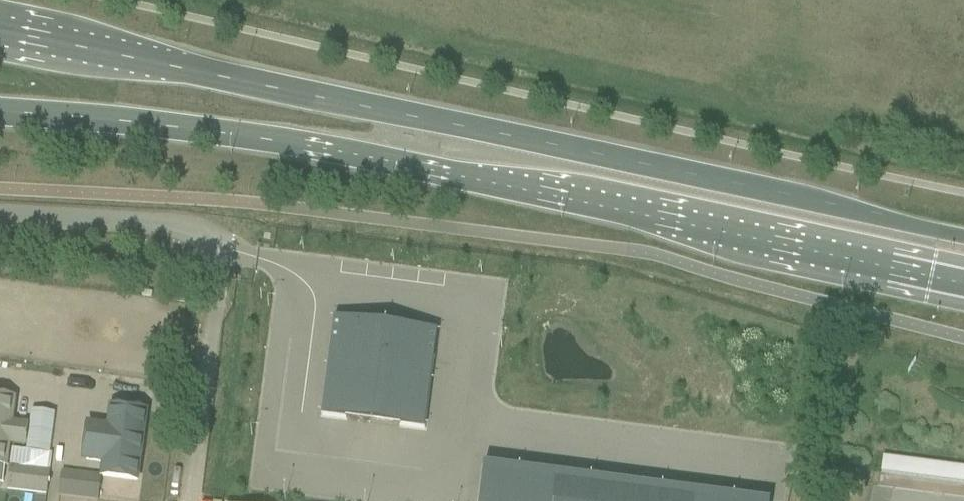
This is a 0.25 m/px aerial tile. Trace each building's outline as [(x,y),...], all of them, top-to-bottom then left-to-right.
[(424,429),(437,332),(334,319),(321,416),(424,429)] [(8,469),(10,447),(27,449),(30,425),(14,423),(17,398),(0,397),(0,468),(8,469)] [(111,409),(108,428),(88,426),(84,460),(104,463),(102,477),(137,482),(146,413),(111,409)] [(884,454),(880,478),(897,480),(896,484),(913,487),(914,478),(963,486),(963,467),(884,454)] [(10,466),(7,490),(47,495),(49,471),(10,466)] [(61,472),(58,496),(98,500),(101,477),(61,472)]
